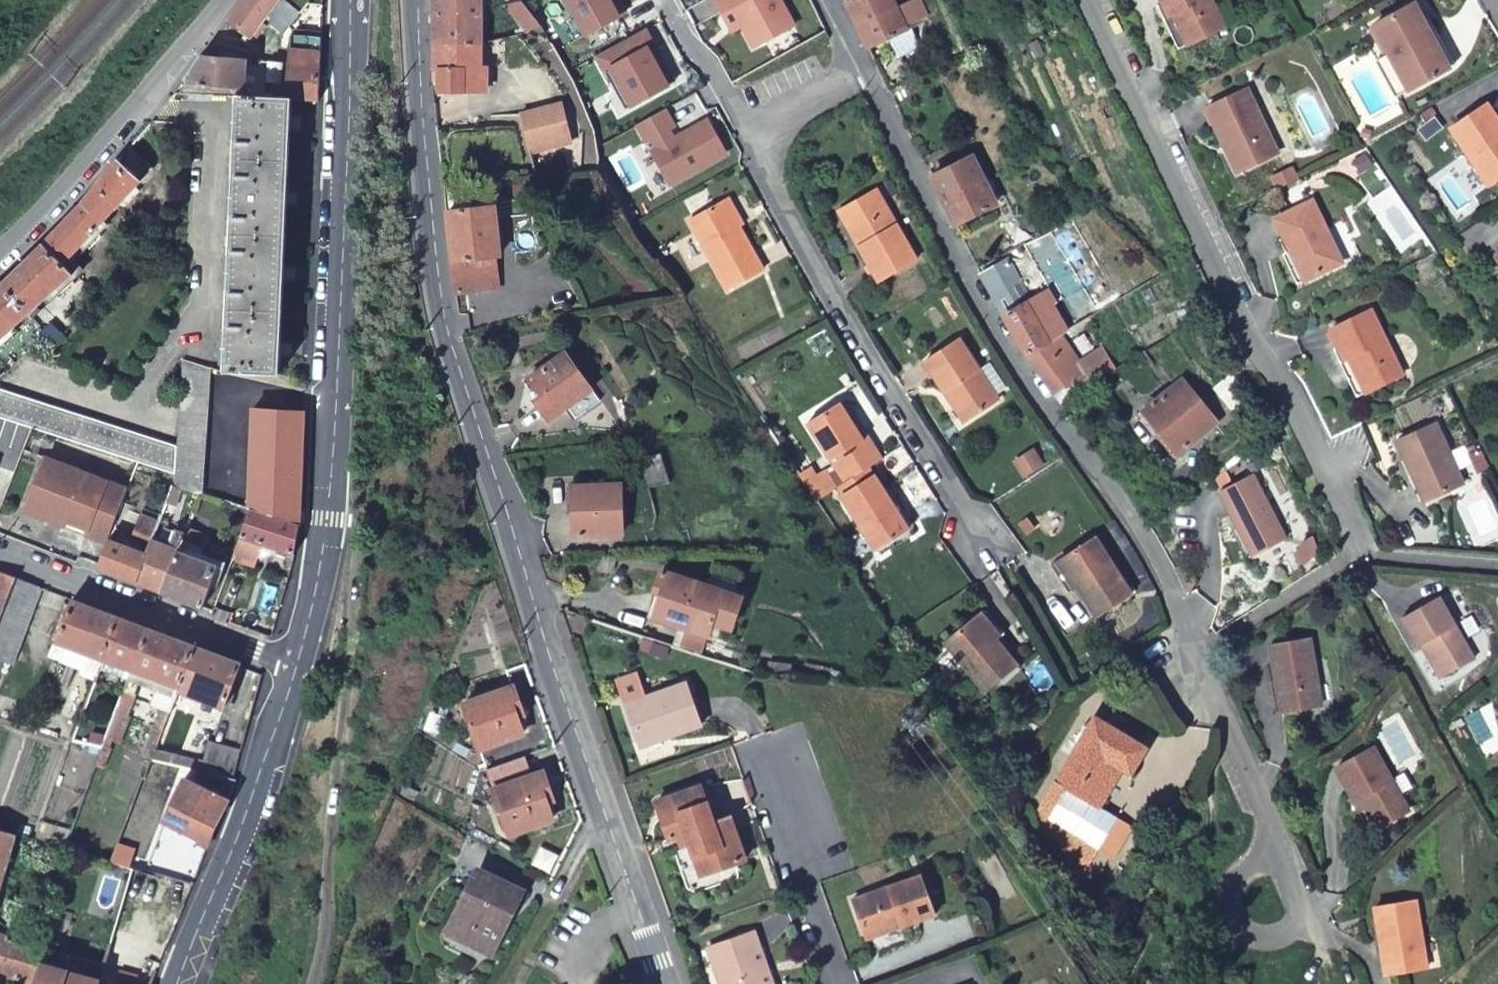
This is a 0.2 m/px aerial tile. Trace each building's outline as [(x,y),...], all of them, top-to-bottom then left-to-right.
[(252,42),(284,0),(249,0),(230,24),(252,42)] [(582,36),(620,17),(611,0),(563,0),(582,36)] [(724,28),(734,23),(738,30),(749,52),(789,31),(773,0),(709,0),(724,28)] [(858,23),(903,0),(847,0),(858,23)] [(900,50),(918,40),(912,27),(918,15),(911,0),(903,0),(858,23),(868,45),(894,34),(900,50)] [(918,15),(927,10),(922,0),(911,0),(918,15)] [(1187,46),(1223,29),(1209,0),(1159,0),(1168,18),(1173,16),(1187,46)] [(431,3),(432,54),(481,53),(480,2),(431,3)] [(1372,27),(1409,93),(1453,69),(1416,3),(1372,27)] [(1176,52),(1187,46),(1173,16),(1168,18),(1161,21),(1176,52)] [(734,23),(724,28),(728,35),(738,30),(734,23)] [(640,32),(591,57),(610,93),(616,89),(626,108),(662,89),(643,52),(649,49),(640,32)] [(268,78),(266,101),(290,103),(319,106),(323,41),(292,39),(289,80),(268,78)] [(668,86),(649,49),(643,52),(662,89),(668,86)] [(915,79),(916,78),(900,50),(883,59),(880,54),(874,57),(890,91),(915,79)] [(481,53),(432,54),(433,79),(441,79),(442,102),(489,102),(489,78),(481,78),(481,53)] [(203,59),(186,81),(188,88),(241,93),(241,99),(266,101),(268,78),(247,76),(248,62),(203,59)] [(619,112),(626,108),(616,89),(610,93),(619,112)] [(1232,140),(1246,169),(1278,154),(1248,90),(1208,110),(1224,144),(1232,140)] [(241,99),(234,98),(221,376),(276,393),(290,103),(266,101),(241,99)] [(571,139),(560,103),(526,114),(538,149),(571,139)] [(1452,132),(1487,191),(1497,184),(1497,126),(1488,110),(1452,132)] [(645,154),(662,187),(718,157),(701,125),(667,143),(662,133),(667,130),(658,112),(630,127),(639,144),(645,141),(651,151),(645,154)] [(519,116),(531,152),(538,149),(526,114),(519,116)] [(1237,173),(1246,169),(1232,140),(1224,144),(1237,173)] [(935,150),(923,157),(929,169),(941,163),(935,150)] [(944,199),(985,179),(973,155),(931,175),(944,199)] [(140,181),(116,160),(85,196),(43,242),(65,263),(140,181)] [(1274,178),(1277,186),(1298,177),(1294,168),(1274,178)] [(996,203),(985,179),(944,199),(956,224),(996,203)] [(872,194),(838,213),(858,248),(853,251),(873,286),(912,265),(872,194)] [(1286,252),(1296,278),(1330,264),(1306,201),(1270,217),(1268,217),(1281,254),(1286,252)] [(717,205),(680,226),(720,294),(755,273),(717,205)] [(858,248),(838,213),(834,215),(853,251),(858,248)] [(488,263),(478,214),(431,223),(440,272),(439,273),(446,305),(489,296),(483,264),(488,263)] [(32,314),(73,271),(65,263),(43,242),(3,283),(32,314)] [(1273,256),(1284,283),(1296,278),(1286,252),(1281,254),(1273,256)] [(1060,333),(1066,329),(1043,290),(1029,298),(1009,257),(980,272),(1027,353),(1060,333)] [(32,314),(3,283),(0,286),(0,347),(32,314)] [(1342,361),(1355,392),(1390,376),(1364,311),(1322,330),(1336,364),(1342,361)] [(42,336),(44,338),(54,350),(63,342),(58,336),(50,328),(42,336)] [(1027,353),(1053,394),(1086,374),(1092,381),(1115,367),(1102,348),(1080,363),(1060,333),(1027,353)] [(917,368),(936,398),(942,395),(961,425),(991,406),(988,401),(998,394),(982,369),(972,376),(953,345),(917,368)] [(571,357),(533,386),(544,401),(541,403),(556,422),(574,409),(582,420),(606,404),(571,357)] [(1343,397),(1355,392),(1342,361),(1336,364),(1329,366),(1343,397)] [(170,476),(169,488),(195,496),(208,372),(179,363),(173,446),(170,476)] [(1141,404),(1171,445),(1211,415),(1182,374),(1141,404)] [(170,476),(173,446),(0,392),(0,419),(170,476)] [(942,395),(936,398),(956,428),(961,425),(942,395)] [(842,402),(837,405),(860,441),(865,438),(842,402)] [(865,469),(879,460),(865,438),(860,441),(837,405),(805,426),(842,483),(865,469)] [(244,512),(272,521),(281,415),(252,412),(244,512)] [(1445,491),(1419,427),(1377,446),(1391,481),(1398,479),(1408,507),(1445,491)] [(15,437),(0,432),(0,444),(10,447),(15,437)] [(1029,455),(1011,467),(1019,481),(1038,469),(1029,455)] [(126,489),(42,459),(24,508),(65,523),(85,530),(84,535),(106,543),(108,540),(108,539),(112,528),(126,489)] [(842,483),(832,489),(838,498),(870,476),(865,469),(842,483)] [(870,476),(838,498),(872,550),(904,528),(870,476)] [(1242,479),(1208,497),(1241,560),(1274,542),(1242,479)] [(577,494),(581,537),(626,535),(624,491),(577,494)] [(158,518),(164,503),(147,496),(141,512),(158,518)] [(176,507),(164,503),(158,518),(170,523),(176,507)] [(65,523),(24,508),(22,513),(63,528),(65,523)] [(184,527),(189,513),(182,509),(175,530),(171,529),(167,539),(178,543),(180,538),(184,527)] [(133,532),(151,539),(158,518),(141,512),(133,532)] [(287,558),(294,528),(272,521),(244,512),(234,541),(287,558)] [(184,527),(180,538),(199,545),(203,534),(184,527)] [(1095,537),(1060,560),(1078,587),(1097,616),(1132,593),(1095,537)] [(151,539),(145,555),(134,583),(160,594),(176,548),(151,539)] [(229,557),(234,541),(227,539),(221,554),(229,557)] [(145,555),(108,540),(106,545),(97,568),(134,583),(145,555)] [(176,548),(160,594),(201,610),(217,565),(176,548)] [(1078,587),(1060,560),(1051,567),(1069,594),(1078,587)] [(699,634),(711,638),(716,624),(734,630),(744,596),(665,571),(650,619),(683,629),(677,647),(694,652),(699,634)] [(14,580),(0,575),(0,620),(14,580)] [(38,589),(14,580),(0,620),(0,661),(11,665),(38,589)] [(1458,657),(1420,595),(1383,617),(1400,644),(1407,640),(1428,674),(1458,657)] [(118,621),(72,603),(52,660),(83,671),(81,677),(96,683),(103,664),(118,621)] [(989,610),(981,616),(1001,640),(1005,637),(1008,634),(989,610)] [(1001,640),(981,616),(949,643),(989,693),(1025,662),(1005,637),(1001,640)] [(147,631),(118,621),(103,664),(130,675),(147,631)] [(195,650),(147,631),(130,675),(158,686),(177,693),(195,650)] [(694,652),(705,656),(711,638),(699,634),(694,652)] [(1313,698),(1293,634),(1256,646),(1276,710),(1313,698)] [(240,667),(195,650),(177,693),(223,711),(240,667)] [(628,708),(643,744),(672,733),(674,739),(706,727),(689,684),(649,700),(639,677),(619,685),(628,708)] [(460,702),(475,748),(527,732),(513,685),(460,702)] [(177,693),(158,686),(149,712),(157,714),(143,752),(150,757),(151,754),(177,693)] [(121,702),(123,694),(116,692),(103,729),(110,731),(121,702)] [(100,702),(90,700),(87,708),(96,712),(100,702)] [(110,731),(103,749),(122,754),(131,729),(127,728),(133,706),(121,702),(110,731)] [(1036,809),(1059,858),(1070,841),(1092,855),(1112,824),(1093,811),(1118,774),(1127,780),(1143,756),(1094,723),(1036,809)] [(672,733),(643,744),(645,751),(674,739),(672,733)] [(150,757),(148,762),(205,775),(227,780),(236,753),(204,743),(198,765),(151,754),(150,757)] [(1396,809),(1362,748),(1325,770),(1342,800),(1348,797),(1365,826),(1396,809)] [(503,832),(552,815),(538,769),(488,786),(503,832)] [(157,826),(201,847),(227,780),(205,775),(199,787),(180,779),(157,826)] [(671,846),(679,843),(687,840),(690,849),(695,862),(702,859),(709,879),(748,866),(732,822),(715,828),(702,791),(657,807),(671,846)] [(15,835),(0,830),(0,887),(15,835)] [(687,840),(679,843),(683,851),(690,849),(687,840)] [(1070,841),(1059,858),(1072,885),(1092,855),(1070,841)] [(701,882),(709,879),(702,859),(695,862),(701,882)] [(438,923),(474,944),(505,893),(470,871),(438,923)] [(853,902),(865,936),(900,922),(902,928),(936,915),(922,876),(853,902)] [(1434,961),(1413,896),(1372,910),(1382,941),(1387,940),(1397,974),(1434,961)] [(900,922),(865,936),(867,942),(902,928),(900,922)] [(37,983),(42,964),(47,948),(0,935),(0,972),(37,983)] [(50,938),(47,948),(51,949),(56,951),(59,941),(50,938)] [(754,956),(761,953),(756,938),(709,953),(720,983),(763,983),(754,956)] [(51,949),(47,948),(42,964),(46,965),(51,949)] [(102,964),(56,951),(51,949),(46,965),(98,980),(100,971),(102,964)] [(761,953),(754,956),(763,983),(772,983),(761,953)] [(37,983),(36,983),(97,983),(98,980),(46,965),(42,964),(37,983)]
